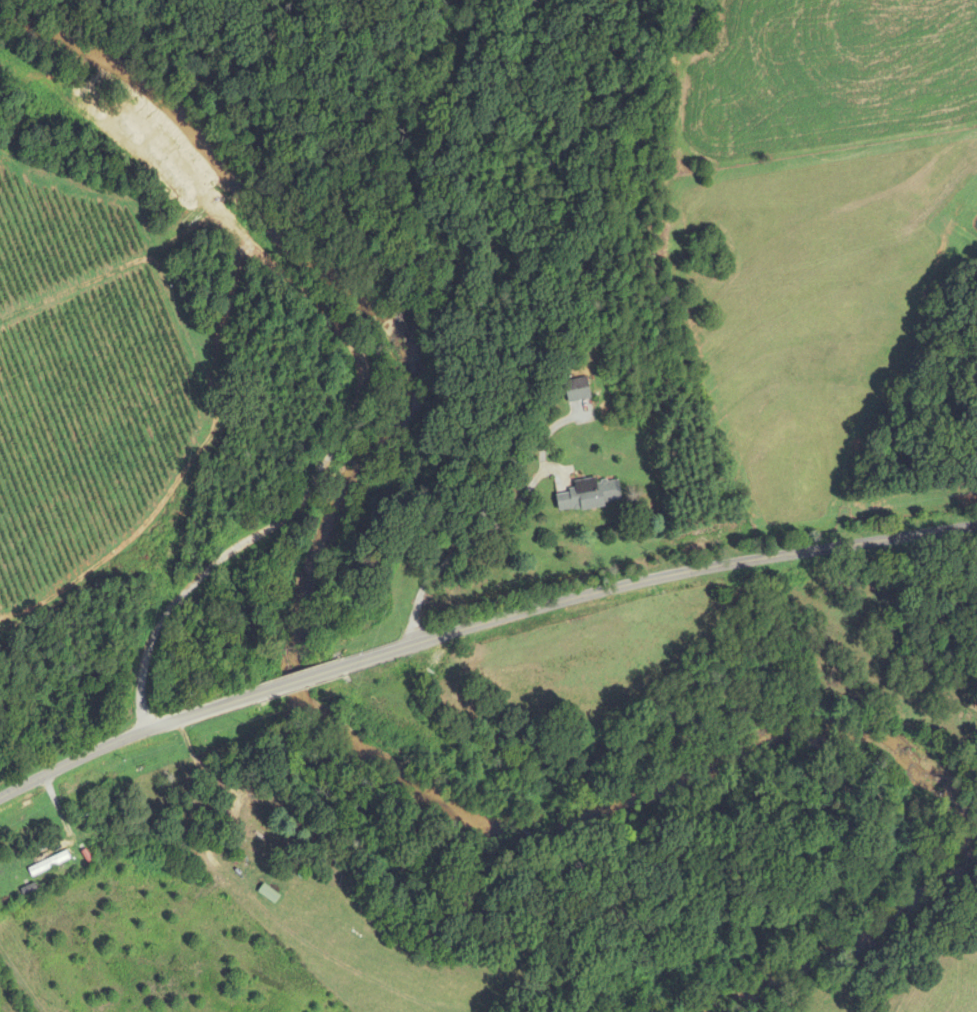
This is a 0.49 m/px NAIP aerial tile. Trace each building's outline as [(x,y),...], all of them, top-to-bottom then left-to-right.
[(586,401),(586,373),(565,373),(565,401),(586,401)] [(557,511),(620,504),(618,478),(573,483),(574,492),(555,494),(557,511)] [(30,875),(70,862),(67,853),(27,866),(30,875)] [(279,895),(262,885),(257,894),(274,904),(279,895)]
